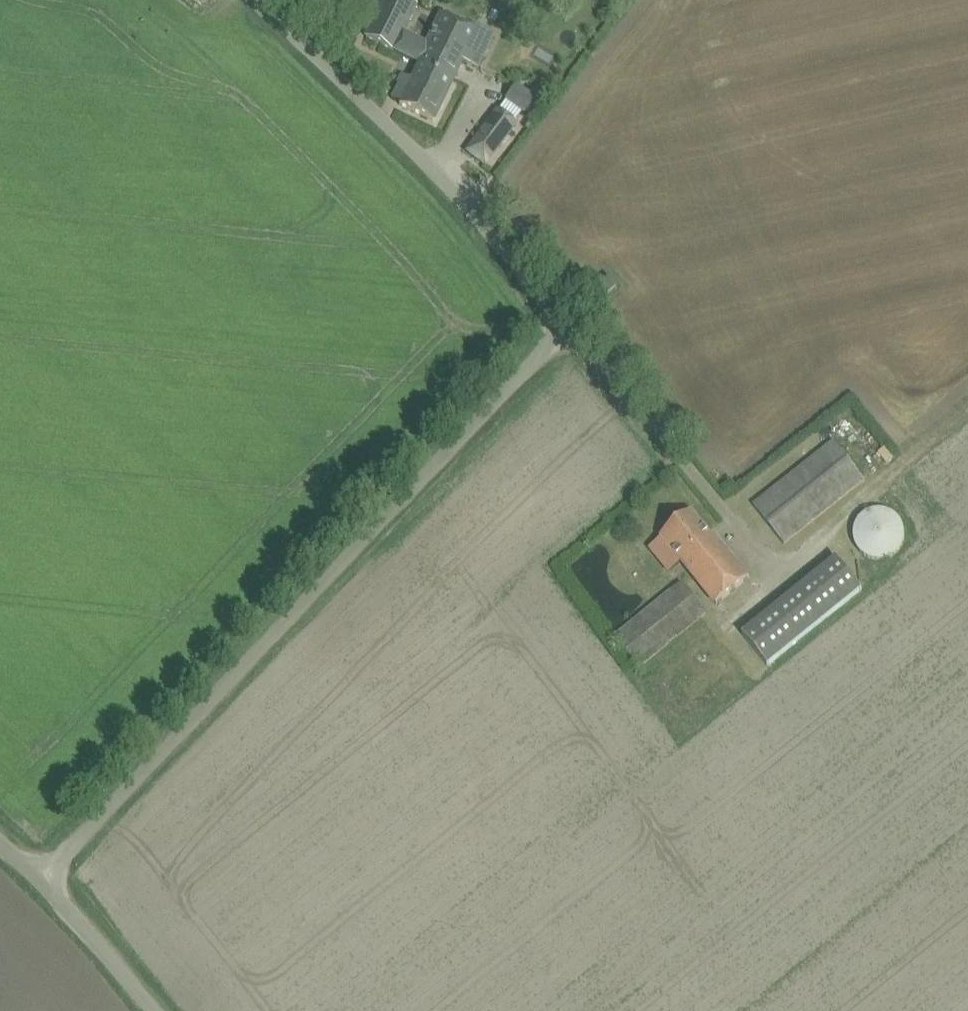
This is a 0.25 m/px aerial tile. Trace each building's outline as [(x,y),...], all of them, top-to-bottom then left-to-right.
[(366,37),(392,50),(393,50),(397,42),(415,3),(408,0),(384,0),(376,17),(366,37)] [(393,50),(418,63),(453,79),(462,60),(475,67),(485,49),(492,36),(492,35),(477,28),(475,31),(442,15),(434,31),(432,30),(429,36),(432,37),(426,48),(414,43),(411,49),(397,42),(393,50)] [(433,121),(447,92),(453,79),(418,63),(417,64),(418,65),(411,80),(402,76),(399,83),(400,83),(392,98),(400,102),(399,105),(433,121)] [(496,113),(467,151),(485,164),(503,140),(513,147),(523,133),(496,113)] [(609,277),(600,284),(608,293),(616,286),(609,277)] [(834,441),(755,504),(753,505),(784,545),(865,480),(834,441)] [(854,527),(853,533),(853,539),(855,546),(858,551),(863,556),(868,559),(875,561),(881,561),(887,560),(893,557),(898,553),(902,547),(904,541),(905,535),(904,529),(902,523),(898,517),(893,513),(887,511),(881,509),(879,509),(872,510),(866,512),(861,516),(857,521),(854,527)] [(749,578),(714,534),(711,537),(691,512),(661,537),(717,604),(749,578)] [(837,558),(742,634),(767,666),(862,590),(837,558)] [(682,584),(615,638),(640,667),(706,613),(682,584)]
